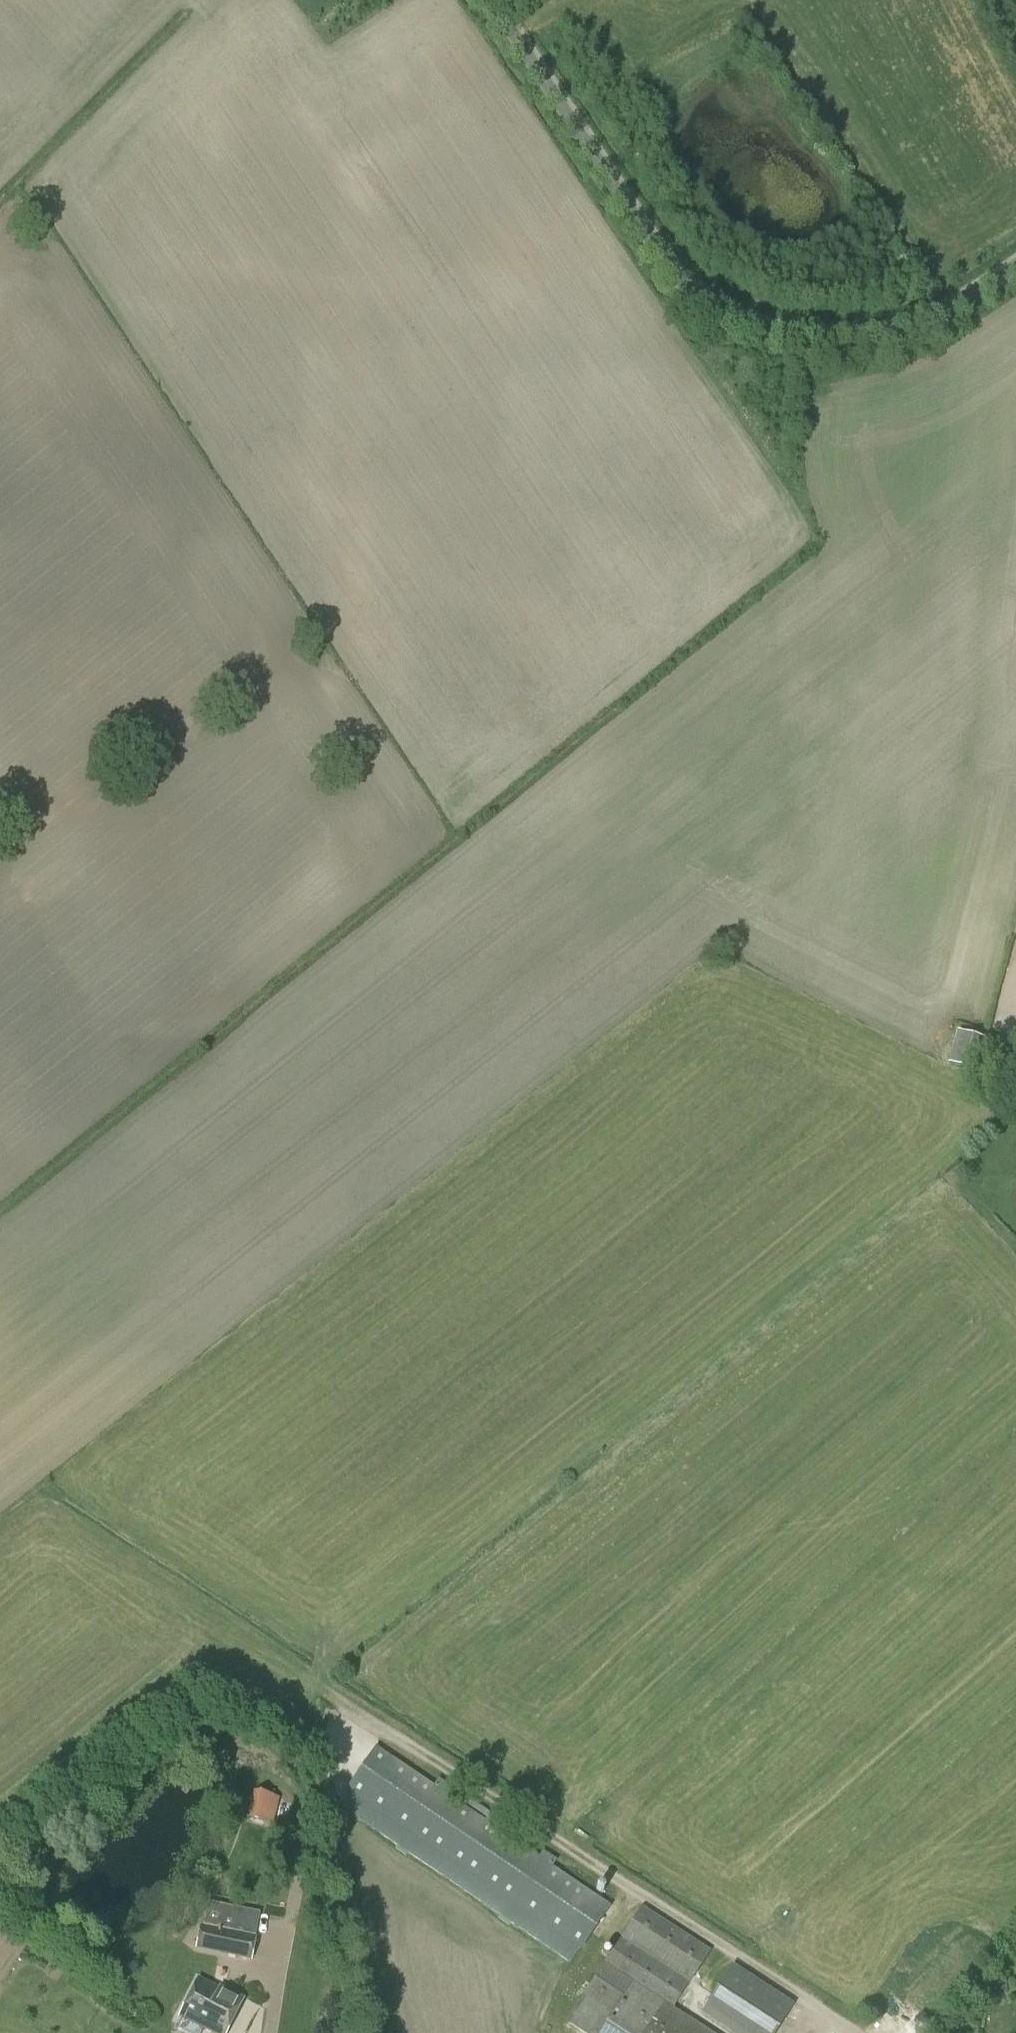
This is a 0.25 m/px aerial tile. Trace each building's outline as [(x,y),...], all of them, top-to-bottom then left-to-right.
[(977,1072),(986,1039),(958,1032),(949,1064),(977,1072)] [(433,1786),(375,1747),(345,1791),(406,1832),(401,1841),(412,1848),(418,1840),(507,1903),(503,1911),(515,1919),(522,1911),(580,1951),(610,1907),(552,1867),(557,1861),(542,1851),(538,1857),(446,1793),(450,1786),(438,1779),(433,1786)] [(254,1791),(251,1820),(276,1822),(279,1794),(254,1791)] [(709,1951),(640,1907),(604,1964),(603,1963),(565,2023),(581,2032),(711,2032),(674,2009),(709,1951)] [(251,1961),(256,1936),(200,1925),(195,1949),(251,1961)] [(793,2005),(732,1965),(701,2014),(731,2032),(775,2032),(793,2005)] [(197,1979),(178,2017),(210,2032),(227,2032),(243,1999),(219,1987),(218,1989),(197,1979)]
